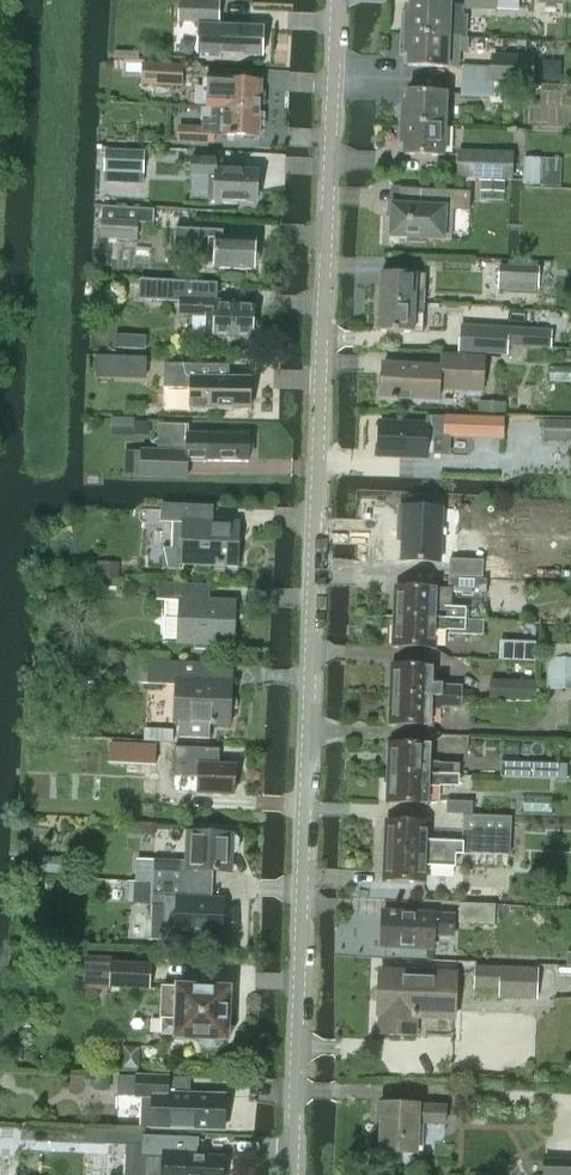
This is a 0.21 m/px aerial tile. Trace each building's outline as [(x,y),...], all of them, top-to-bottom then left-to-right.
[(220,2),(178,0),(177,23),(199,24),(219,25),(220,2)] [(464,9),(518,11),(519,0),(465,0),(464,9)] [(406,14),(405,35),(426,35),(448,36),(459,37),(462,37),(463,15),(456,15),(456,6),(449,5),(410,4),(409,14),(406,14)] [(199,24),(197,55),(200,55),(199,59),(221,60),(221,55),(262,57),(263,28),(219,26),(219,25),(199,24)] [(426,35),(405,35),(404,54),(408,54),(407,66),(458,68),(459,37),(426,35)] [(462,67),(461,81),(533,83),(534,56),(491,54),(492,69),(462,67)] [(143,63),(141,85),(183,87),(184,65),(143,63)] [(225,101),(225,109),(260,111),(261,83),(211,81),(211,100),(225,101)] [(402,103),(401,123),(444,124),(446,94),(406,92),(406,103),(402,103)] [(178,126),(177,143),(214,144),(215,136),(259,138),(260,111),(225,109),(211,109),(211,121),(203,121),(203,127),(178,126)] [(443,157),(444,124),(401,123),(400,145),(404,145),(403,155),(443,157)] [(458,151),(457,179),(513,180),(513,152),(458,151)] [(106,152),(105,172),(145,174),(145,153),(106,152)] [(524,157),(523,185),(539,186),(541,158),(524,157)] [(219,161),(192,159),(191,176),(217,177),(216,203),(257,204),(258,172),(218,171),(219,161)] [(482,181),(481,192),(505,194),(505,182),(482,181)] [(408,242),(425,243),(426,239),(451,240),(452,211),(469,212),(470,193),(401,189),(400,207),(392,207),(390,237),(408,238),(408,242)] [(101,221),(138,223),(154,224),(155,210),(102,207),(101,221)] [(137,240),(138,223),(101,221),(100,238),(137,240)] [(173,254),(215,256),(215,269),(254,271),(255,240),(217,238),(217,232),(174,230),(173,254)] [(539,266),(499,264),(499,283),(539,285),(539,266)] [(380,274),(379,302),(424,303),(425,275),(380,274)] [(179,314),(191,315),(206,316),(205,335),(251,337),(252,308),(233,307),(233,303),(216,302),(217,285),(140,281),(139,300),(179,302),(179,314)] [(379,302),(378,332),(423,333),(424,303),(379,302)] [(486,327),(484,355),(508,356),(509,347),(532,348),(533,329),(486,327)] [(115,334),(114,348),(130,349),(130,335),(115,334)] [(441,368),(383,364),(381,398),(392,399),(391,401),(397,401),(397,399),(439,401),(439,388),(482,391),(484,358),(467,357),(466,372),(441,371),(441,368)] [(191,389),(191,405),(249,407),(249,380),(210,379),(210,380),(203,380),(203,365),(165,365),(164,388),(191,389)] [(379,421),(377,458),(425,460),(425,455),(450,456),(451,437),(444,437),(445,416),(427,415),(427,423),(379,421)] [(445,416),(444,437),(451,437),(474,438),(474,417),(445,416)] [(543,440),(570,440),(570,422),(543,421),(543,440)] [(158,450),(141,450),(140,477),(188,479),(188,460),(247,462),(247,456),(251,455),(252,442),(248,441),(248,436),(207,435),(207,439),(189,439),(189,425),(158,425),(158,441),(154,441),(154,445),(158,445),(158,450)] [(397,526),(397,540),(402,540),(401,561),(440,563),(441,532),(460,532),(461,509),(462,509),(462,503),(441,502),(441,508),(400,506),(399,526),(397,526)] [(179,571),(179,565),(197,566),(196,572),(210,572),(210,566),(237,567),(237,565),(236,565),(237,526),(239,526),(239,524),(203,522),(203,507),(160,505),(160,522),(171,522),(170,549),(162,549),(161,570),(179,571)] [(449,575),(449,577),(483,578),(484,561),(483,561),(450,559),(449,575)] [(96,563),(96,580),(119,581),(120,563),(96,563)] [(398,607),(398,617),(464,619),(464,608),(450,608),(451,592),(477,593),(481,598),(487,598),(490,594),(490,589),(487,585),(487,579),(449,578),(448,590),(395,588),(394,607),(398,607)] [(156,585),(156,601),(178,602),(176,645),(234,648),(234,644),(232,644),(232,638),(233,605),(236,605),(236,602),(236,600),(210,599),(199,599),(199,587),(200,585),(157,583),(156,585)] [(434,650),(434,633),(446,633),(446,631),(450,631),(450,634),(483,635),(484,621),(464,620),(464,619),(398,617),(397,626),(393,626),(393,648),(434,650)] [(537,643),(498,641),(497,661),(536,663),(537,643)] [(546,690),(570,691),(570,659),(552,659),(547,659),(546,690)] [(147,683),(147,684),(174,686),(174,688),(173,722),(171,722),(171,724),(179,724),(178,738),(208,739),(210,739),(211,727),(211,726),(229,727),(229,725),(229,724),(228,724),(230,686),(232,686),(232,684),(195,683),(196,668),(148,666),(147,683)] [(392,668),(391,687),(395,687),(395,695),(461,697),(461,687),(431,686),(432,669),(392,668)] [(535,680),(490,679),(489,700),(535,701),(535,680)] [(460,710),(461,697),(395,695),(395,707),(390,707),(390,727),(430,728),(430,711),(440,711),(440,709),(460,710)] [(144,729),(143,743),(151,743),(151,755),(150,765),(166,766),(167,743),(173,743),(173,730),(144,729)] [(393,766),(393,774),(458,777),(458,768),(439,768),(439,766),(429,766),(429,748),(390,746),(389,766),(393,766)] [(200,753),(175,752),(174,779),(198,780),(197,797),(233,798),(234,769),(200,767),(200,753)] [(150,765),(151,755),(128,753),(126,773),(150,775),(150,765)] [(500,762),(500,777),(521,777),(547,778),(549,778),(557,779),(558,764),(500,762)] [(427,806),(428,788),(457,789),(458,777),(393,774),(392,785),(388,785),(387,804),(427,806)] [(446,815),(463,815),(472,816),(472,803),(447,802),(446,815)] [(462,844),(460,844),(432,843),(432,849),(426,849),(427,825),(386,824),(385,844),(390,844),(389,864),(384,863),(383,883),(424,884),(425,866),(430,866),(430,867),(454,868),(454,855),(510,857),(511,817),(472,816),(463,815),(462,844)] [(128,836),(155,837),(156,824),(129,823),(128,836)] [(137,860),(136,881),(153,882),(153,885),(193,887),(194,874),(230,875),(234,875),(235,856),(235,854),(237,852),(239,851),(239,839),(235,836),(186,833),(184,861),(184,862),(153,861),(137,860)] [(129,882),(128,903),(152,904),(152,906),(177,907),(178,909),(176,937),(201,938),(201,941),(207,942),(207,938),(221,939),(222,903),(192,902),(193,887),(153,885),(153,882),(136,881),(136,882),(129,882)] [(459,922),(459,923),(494,924),(494,922),(495,905),(459,904),(459,922)] [(391,916),(383,915),(382,948),(434,950),(434,938),(453,938),(454,918),(436,917),(396,916),(396,914),(391,914),(391,916)] [(85,957),(83,990),(110,991),(110,989),(150,991),(152,966),(111,964),(112,958),(85,957)] [(538,969),(474,966),(472,991),(499,992),(499,997),(537,999),(538,969)] [(455,976),(379,974),(378,1017),(391,1017),(391,1036),(414,1037),(426,1018),(454,1019),(455,976)] [(227,994),(162,992),(161,1038),(202,1040),(202,1046),(204,1050),(216,1050),(219,1046),(219,1041),(225,1041),(226,1011),(230,1009),(231,999),(227,996),(227,994)] [(140,1129),(153,1129),(224,1132),(224,1124),(227,1121),(227,1108),(225,1105),(225,1098),(167,1096),(168,1079),(138,1078),(118,1077),(118,1096),(135,1097),(135,1099),(141,1099),(140,1129)] [(415,1156),(417,1125),(445,1126),(446,1110),(380,1107),(379,1123),(382,1123),(381,1154),(415,1156)] [(84,1144),(104,1145),(105,1131),(85,1129),(84,1144)] [(141,1174),(225,1174),(225,1170),(222,1167),(223,1161),(204,1160),(204,1154),(198,1154),(199,1139),(142,1136),(141,1174)] [(544,1174),(570,1174),(570,1165),(554,1165),(554,1173),(544,1173),(544,1174)]
